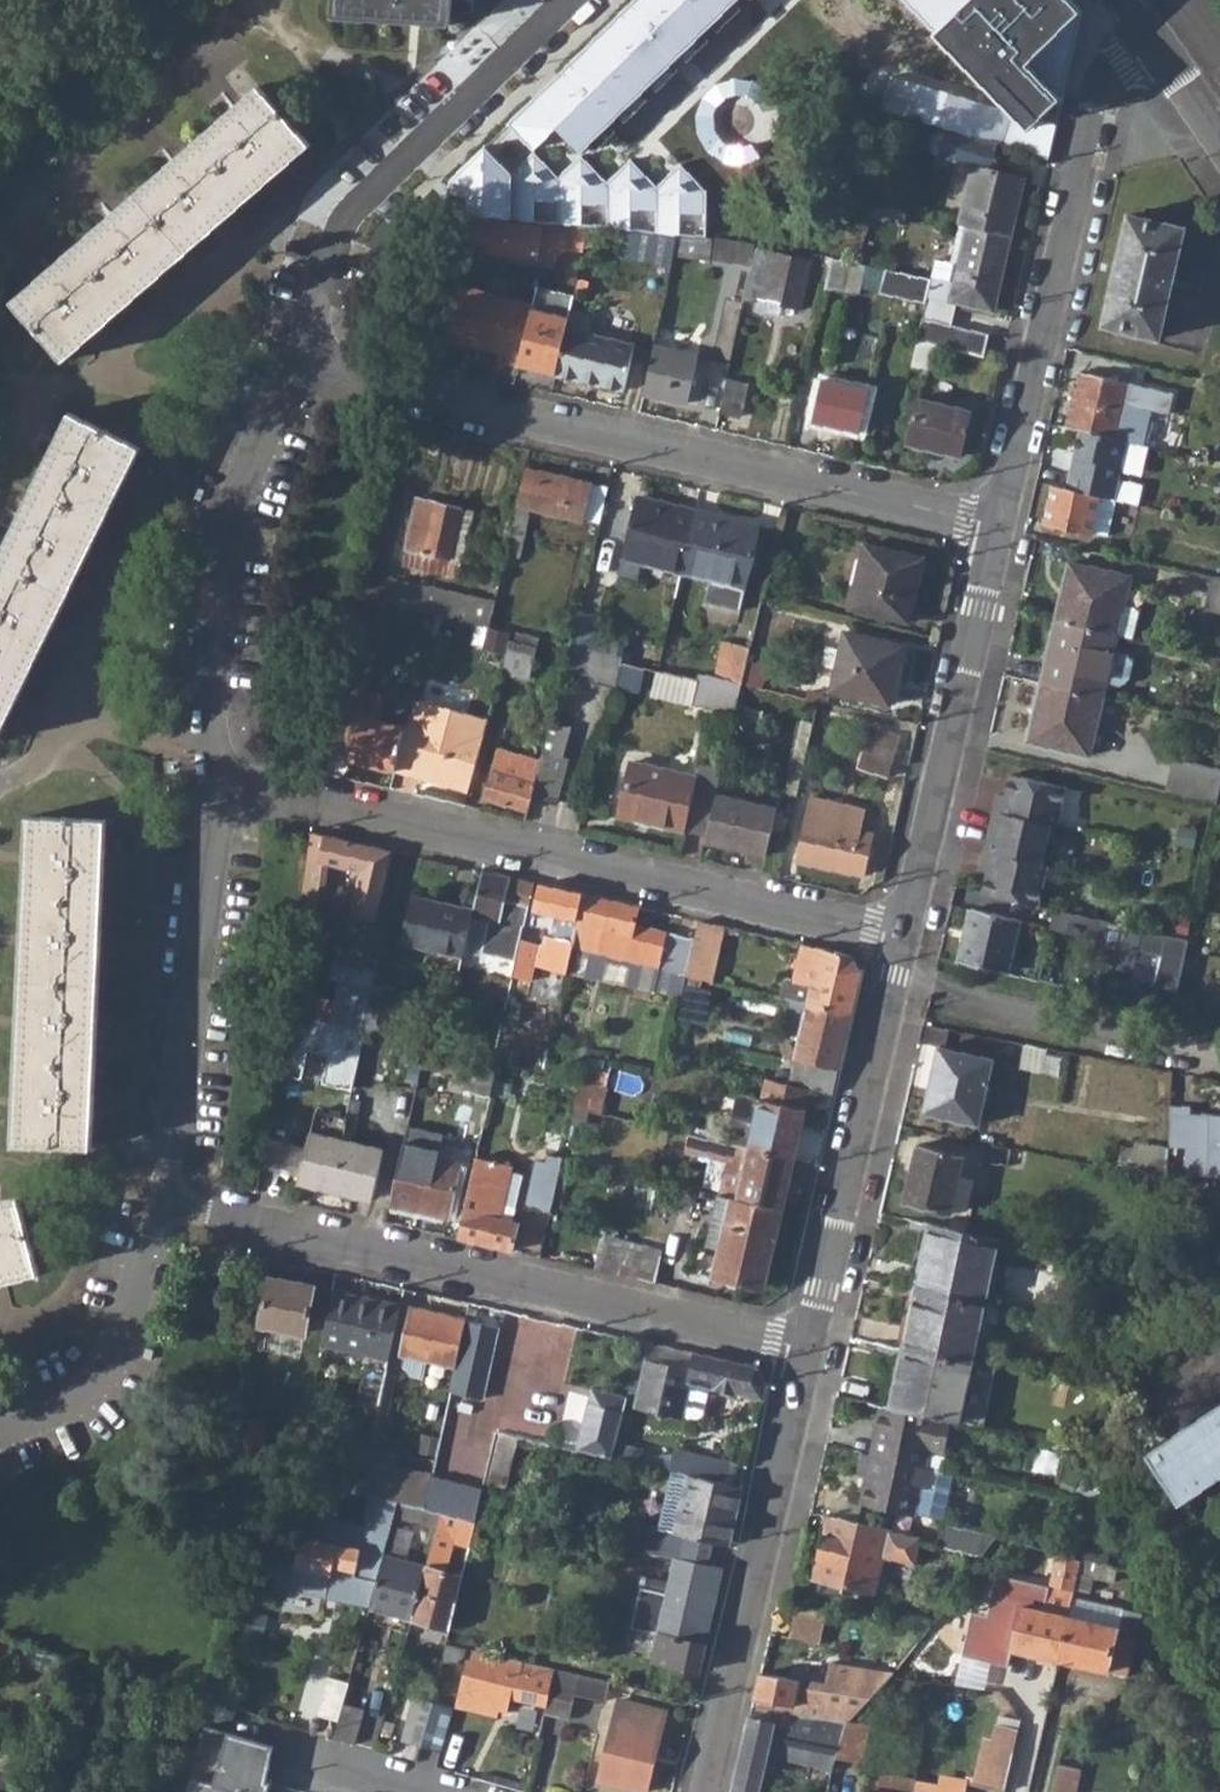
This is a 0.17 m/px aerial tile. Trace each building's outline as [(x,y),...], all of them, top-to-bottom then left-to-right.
[(449,28),(451,0),(331,0),(329,19),(449,28)] [(453,180),(447,208),(543,222),(680,229),(709,233),(713,182),(688,156),(663,177),(638,153),(614,176),(590,153),(741,0),(636,0),(453,180)] [(1074,0),(907,0),(1001,95),(899,66),(886,107),(938,123),(1000,141),(1049,156),(1084,10),(1074,0)] [(11,304),(62,363),(309,147),(258,88),(11,304)] [(968,223),(1013,234),(1027,175),(993,167),(1000,141),(938,123),(932,125),(926,138),(930,148),(936,151),(934,161),(947,164),(949,156),(974,163),(960,221),(968,223)] [(872,213),(887,216),(889,203),(875,200),(872,213)] [(907,208),(889,203),(887,216),(904,220),(907,208)] [(1104,324),(1161,337),(1186,225),(1129,213),(1104,324)] [(460,247),(537,260),(542,229),(450,215),(446,238),(461,240),(460,247)] [(923,315),(953,321),(958,300),(996,309),(1013,234),(968,223),(955,276),(950,298),(928,293),(926,299),(923,315)] [(543,264),(555,267),(558,252),(583,252),(589,227),(554,225),(543,264)] [(678,251),(753,262),(757,242),(682,233),(678,251)] [(782,302),(800,306),(813,253),(781,246),(779,251),(760,247),(755,270),(752,269),(746,296),(755,298),(759,279),(786,286),(782,302)] [(828,285),(860,292),(867,261),(865,261),(834,255),(828,285)] [(882,290),(926,299),(928,293),(932,274),(886,265),(882,290)] [(932,274),(928,293),(950,298),(955,276),(933,271),(932,274)] [(532,308),(534,301),(453,283),(442,336),(497,349),(495,359),(517,365),(532,308)] [(534,301),(532,308),(568,316),(573,293),(538,285),(534,301)] [(566,326),(568,316),(532,308),(517,365),(555,373),(566,326)] [(912,363),(928,366),(935,340),(986,352),(992,330),(953,321),(923,315),(912,363)] [(555,373),(623,388),(634,341),(566,326),(555,373)] [(644,393),(687,402),(697,354),(655,344),(644,393)] [(1130,382),(1080,371),(1071,411),(1068,426),(1080,428),(1118,437),(1129,439),(1144,443),(1153,404),(1126,398),(1130,382)] [(720,409),(742,413),(748,382),(728,377),(720,409)] [(814,417),(860,428),(869,388),(823,377),(814,417)] [(909,441),(961,453),(973,409),(920,396),(909,441)] [(140,450),(69,415),(0,554),(0,734),(140,450)] [(1118,437),(1080,428),(1073,455),(1077,456),(1069,487),(1100,495),(1115,498),(1137,503),(1142,484),(1120,479),(1129,439),(1118,437)] [(519,507),(584,522),(594,481),(528,467),(519,507)] [(1069,487),(1055,484),(1046,522),(1107,534),(1115,498),(1100,495),(1069,487)] [(641,559),(681,569),(695,511),(635,497),(617,571),(637,575),(641,559)] [(401,561),(427,567),(430,552),(462,559),(473,510),(416,498),(401,561)] [(707,603),(740,610),(759,526),(695,511),(681,569),(713,576),(707,603)] [(852,607),(910,621),(924,555),(867,542),(852,607)] [(1057,619),(1119,633),(1133,576),(1071,561),(1057,619)] [(363,596),(493,625),(497,601),(392,577),(393,571),(369,565),(363,596)] [(1219,609),(1219,576),(1217,576),(1210,606),(1219,609)] [(361,642),(384,648),(393,609),(370,604),(361,642)] [(571,643),(601,650),(609,611),(581,605),(571,643)] [(1043,681),(1105,696),(1108,682),(1116,649),(1119,633),(1057,619),(1043,681)] [(537,636),(515,631),(512,640),(510,640),(502,670),(528,675),(537,636)] [(846,631),(842,647),(838,667),(833,690),(891,703),(904,644),(846,631)] [(718,676),(743,683),(749,658),(752,645),(722,639),(713,675),(718,676)] [(563,675),(616,687),(622,661),(624,655),(601,650),(571,643),(563,675)] [(824,664),(838,667),(842,647),(828,644),(824,664)] [(1129,652),(1116,649),(1108,682),(1122,685),(1131,678),(1135,661),(1129,652)] [(743,683),(756,686),(762,662),(749,658),(743,683)] [(638,692),(644,667),(622,661),(616,687),(638,692)] [(651,695),(694,705),(699,679),(657,669),(651,695)] [(694,705),(734,715),(743,683),(718,676),(715,683),(699,679),(694,705)] [(1028,741),(1091,756),(1105,696),(1043,681),(1028,741)] [(344,685),(329,755),(395,770),(398,758),(407,727),(381,720),(387,695),(344,685)] [(810,698),(821,701),(823,692),(812,689),(810,698)] [(489,717),(414,697),(407,727),(398,758),(417,762),(422,768),(421,776),(469,787),(489,717)] [(859,766),(889,775),(899,742),(868,732),(859,766)] [(539,762),(541,757),(500,747),(496,761),(517,767),(519,757),(539,762)] [(539,762),(531,793),(557,800),(568,756),(543,750),(541,757),(539,762)] [(484,797),(528,807),(531,793),(539,762),(519,757),(517,767),(496,761),(493,760),(484,797)] [(417,762),(398,758),(395,770),(421,776),(422,768),(417,762)] [(1216,800),(1219,783),(1219,770),(1173,759),(1166,790),(1216,800)] [(684,829),(705,834),(716,790),(721,770),(698,764),(695,777),(631,762),(617,818),(683,834),(684,829)] [(980,819),(1044,833),(1056,783),(1000,770),(995,790),(987,788),(980,819)] [(704,839),(765,853),(776,805),(716,790),(705,834),(704,839)] [(798,858),(864,875),(874,832),(862,828),(865,808),(812,795),(798,858)] [(973,889),(1029,902),(1038,861),(1032,860),(1037,837),(1043,838),(1044,833),(980,819),(977,832),(986,833),(982,848),(973,847),(970,865),(978,867),(973,889)] [(13,1145),(92,1149),(107,822),(28,820),(13,1145)] [(375,917),(386,867),(369,863),(372,846),(312,831),(301,909),(317,911),(320,891),(325,891),(330,862),(360,870),(351,913),(375,917)] [(390,850),(372,846),(369,863),(386,867),(390,850)] [(531,882),(480,870),(472,906),(470,916),(487,919),(480,953),(513,961),(520,932),(531,882)] [(545,967),(566,972),(566,970),(571,947),(582,894),(538,884),(530,919),(554,924),(545,967)] [(401,940),(461,954),(470,916),(472,906),(412,892),(401,940)] [(685,976),(686,973),(693,939),(634,924),(638,906),(582,894),(571,947),(672,970),(667,994),(680,997),(685,976)] [(947,958),(998,970),(1011,910),(962,898),(947,958)] [(1193,937),(1059,908),(1044,978),(1178,1007),(1193,937)] [(685,976),(699,979),(700,971),(709,973),(719,925),(698,920),(693,939),(686,973),(685,976)] [(510,975),(534,980),(543,944),(529,940),(529,936),(520,932),(513,961),(510,975)] [(807,1003),(851,1012),(861,969),(851,955),(802,943),(793,980),(810,984),(807,1003)] [(672,970),(571,947),(566,970),(667,994),(672,970)] [(679,1001),(692,1002),(694,990),(699,979),(685,976),(680,997),(679,1001)] [(345,980),(339,1002),(298,993),(295,1011),(361,1026),(370,987),(345,980)] [(394,990),(371,984),(370,987),(361,1026),(360,1030),(384,1035),(394,990)] [(810,1088),(833,1093),(851,1012),(807,1003),(790,1084),(810,1088)] [(461,1090),(489,1097),(497,1059),(424,1044),(420,1064),(464,1074),(461,1090)] [(924,1111),(979,1124),(995,1059),(939,1047),(924,1111)] [(574,1106),(597,1112),(604,1081),(581,1077),(574,1106)] [(759,1100),(736,1095),(730,1118),(754,1124),(748,1147),(794,1158),(810,1088),(790,1084),(764,1078),(759,1100)] [(1170,1107),(1168,1148),(1186,1148),(1185,1176),(1219,1177),(1219,1116),(1188,1115),(1188,1107),(1170,1107)] [(299,1168),(333,1175),(345,1124),(311,1116),(299,1168)] [(333,1175),(373,1184),(385,1133),(345,1124),(333,1175)] [(405,1133),(401,1150),(420,1154),(424,1137),(405,1133)] [(719,1193),(783,1208),(794,1158),(748,1147),(688,1133),(684,1150),(726,1160),(719,1193)] [(904,1201),(951,1211),(964,1155),(917,1145),(904,1201)] [(459,1163),(420,1154),(401,1150),(389,1203),(448,1216),(459,1163)] [(456,1235),(512,1249),(518,1221),(498,1216),(511,1163),(476,1155),(456,1235)] [(527,1202),(551,1208),(561,1164),(537,1158),(527,1202)] [(713,1275),(753,1285),(767,1279),(783,1208),(719,1193),(707,1245),(719,1249),(713,1275)] [(40,1274),(20,1197),(0,1202),(0,1285),(40,1274)] [(915,1289),(983,1305),(998,1238),(930,1223),(915,1289)] [(599,1265),(659,1279),(667,1246),(608,1231),(599,1265)] [(245,1322),(305,1333),(313,1284),(249,1273),(245,1322)] [(954,1419),(957,1419),(983,1305),(915,1289),(888,1405),(913,1411),(954,1419)] [(321,1344),(388,1359),(400,1304),(332,1290),(321,1344)] [(466,1320),(411,1307),(401,1353),(403,1354),(401,1364),(408,1374),(422,1377),(426,1359),(454,1366),(466,1320)] [(448,1391),(481,1398),(497,1327),(466,1320),(454,1366),(448,1391)] [(584,1375),(588,1341),(554,1338),(550,1372),(584,1375)] [(754,1365),(693,1351),(691,1368),(646,1359),(635,1401),(681,1411),(695,1413),(701,1409),(707,1381),(764,1395),(766,1381),(754,1365)] [(377,1409),(393,1412),(403,1372),(386,1369),(377,1409)] [(593,1397),(579,1447),(612,1455),(616,1442),(625,1405),(593,1397)] [(913,1411),(888,1405),(881,1404),(871,1448),(904,1455),(928,1461),(932,1446),(946,1450),(954,1419),(913,1411)] [(1180,1501),(1219,1474),(1219,1405),(1149,1454),(1180,1501)] [(486,1483),(504,1486),(516,1435),(498,1431),(486,1483)] [(616,1442),(612,1455),(637,1461),(640,1448),(616,1442)] [(928,1461),(904,1455),(871,1448),(870,1454),(927,1466),(928,1461)] [(913,1516),(921,1485),(931,1487),(936,1468),(927,1466),(870,1454),(862,1452),(857,1471),(866,1473),(859,1505),(913,1516)] [(713,1540),(729,1543),(742,1485),(689,1473),(678,1521),(641,1513),(640,1517),(632,1514),(630,1521),(713,1540)] [(405,1501),(422,1505),(425,1491),(426,1489),(363,1476),(359,1493),(369,1494),(399,1501),(405,1501)] [(291,1495),(310,1499),(314,1484),(294,1480),(291,1495)] [(399,1501),(369,1494),(362,1525),(309,1513),(292,1586),(370,1604),(377,1579),(384,1556),(399,1501)] [(422,1505),(405,1501),(401,1519),(433,1525),(438,1509),(422,1505)] [(409,1616),(448,1626),(457,1586),(462,1566),(455,1564),(453,1572),(439,1569),(449,1528),(470,1533),(473,1519),(438,1509),(433,1525),(422,1566),(409,1616)] [(813,1579),(873,1592),(888,1531),(828,1517),(813,1579)] [(673,1567),(670,1578),(718,1590),(724,1564),(709,1561),(713,1540),(630,1521),(628,1533),(652,1538),(649,1552),(652,1553),(650,1562),(673,1567)] [(940,1543),(983,1553),(988,1546),(995,1535),(944,1524),(940,1543)] [(988,1546),(1079,1572),(1081,1559),(1015,1540),(995,1535),(988,1546)] [(409,1616),(422,1566),(384,1556),(377,1579),(370,1604),(369,1605),(409,1616)] [(1076,1587),(1088,1590),(1095,1563),(1081,1559),(1079,1572),(1076,1587)] [(640,1598),(712,1614),(718,1590),(670,1578),(646,1574),(640,1598)] [(1060,1661),(1069,1616),(1045,1612),(1051,1587),(998,1575),(988,1615),(973,1612),(962,1656),(1009,1667),(1013,1650),(1060,1661)] [(634,1625),(659,1630),(706,1641),(712,1614),(640,1598),(634,1625)] [(794,1637),(826,1641),(829,1609),(798,1605),(794,1637)] [(1060,1661),(1128,1676),(1136,1641),(1120,1637),(1122,1629),(1069,1616),(1060,1661)] [(652,1658),(699,1670),(706,1641),(659,1630),(654,1650),(652,1658)] [(555,1669),(493,1653),(474,1649),(471,1660),(466,1659),(456,1702),(496,1713),(499,1701),(509,1704),(511,1695),(546,1704),(555,1669)] [(752,1707),(847,1722),(891,1675),(828,1664),(825,1683),(759,1674),(752,1707)] [(544,1710),(568,1716),(574,1693),(603,1701),(608,1681),(555,1669),(546,1704),(544,1710)] [(341,1703),(348,1681),(328,1674),(317,1712),(337,1718),(341,1703)] [(172,1710),(184,1713),(190,1691),(178,1688),(172,1710)] [(402,1736),(421,1742),(430,1701),(413,1697),(402,1736)] [(598,1781),(644,1791),(664,1710),(617,1699),(598,1781)] [(421,1742),(439,1746),(448,1706),(430,1701),(421,1742)] [(332,1735),(352,1741),(361,1708),(341,1703),(337,1718),(332,1735)] [(731,1791),(732,1791),(759,1791),(764,1766),(774,1768),(776,1758),(833,1769),(835,1757),(847,1722),(752,1707),(731,1791)] [(835,1757),(858,1763),(868,1729),(847,1722),(835,1757)] [(996,1727),(991,1749),(1014,1752),(1019,1731),(996,1727)] [(1005,1791),(1014,1752),(991,1749),(983,1787),(1005,1791)] [(963,1790),(942,1786),(945,1769),(918,1764),(915,1780),(915,1781),(913,1791),(963,1791),(963,1790)] [(1080,1768),(1062,1764),(1055,1791),(1075,1791),(1080,1768)] [(966,1772),(945,1769),(942,1786),(963,1790),(966,1772)] [(915,1781),(915,1780),(885,1776),(882,1791),(913,1791),(915,1781)]
